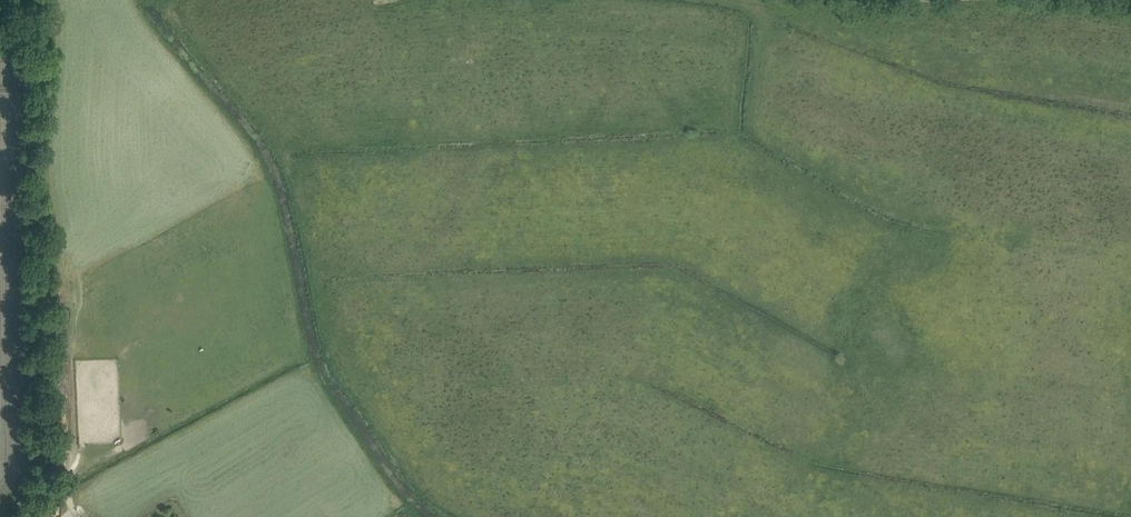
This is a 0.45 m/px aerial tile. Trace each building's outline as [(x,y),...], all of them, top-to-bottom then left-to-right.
[(129,456),(119,462),(122,466),(132,461),(129,456)]
